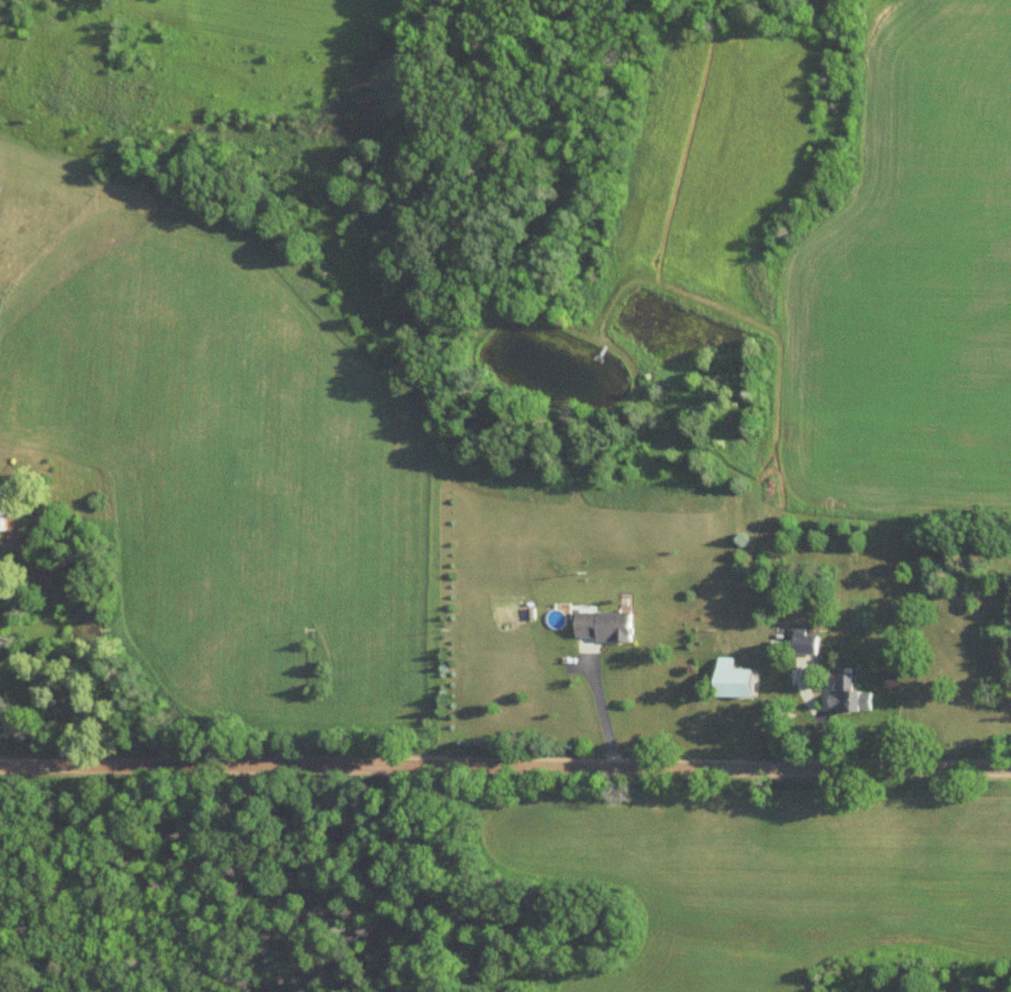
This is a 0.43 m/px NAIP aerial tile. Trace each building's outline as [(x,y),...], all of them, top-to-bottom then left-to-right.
[(11,489),(0,489),(0,531),(11,531),(11,489)] [(635,640),(635,612),(577,611),(577,639),(635,640)] [(807,628),(793,628),(793,655),(818,655),(818,635),(807,635),(807,628)] [(760,698),(760,669),(736,669),(736,658),(722,658),(722,698),(760,698)] [(873,710),(873,691),(852,692),(852,678),(835,678),(835,711),(873,710)]
